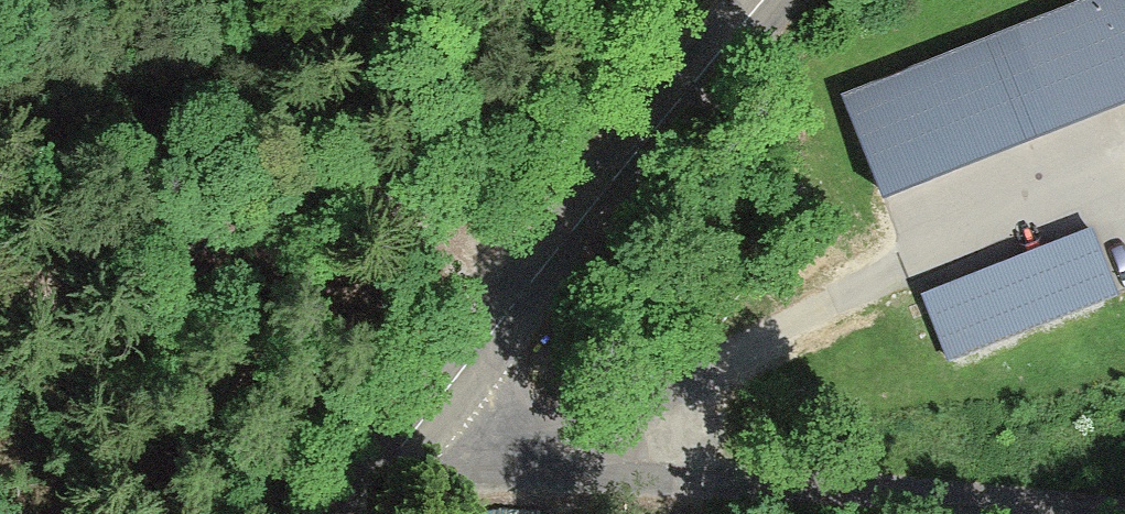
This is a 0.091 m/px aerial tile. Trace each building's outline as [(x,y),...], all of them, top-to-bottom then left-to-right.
[(845,102),(879,188),(1124,91),(1124,0),(1107,0),(845,102)] [(924,294),(949,359),(1116,294),(1092,230),(924,294)]
